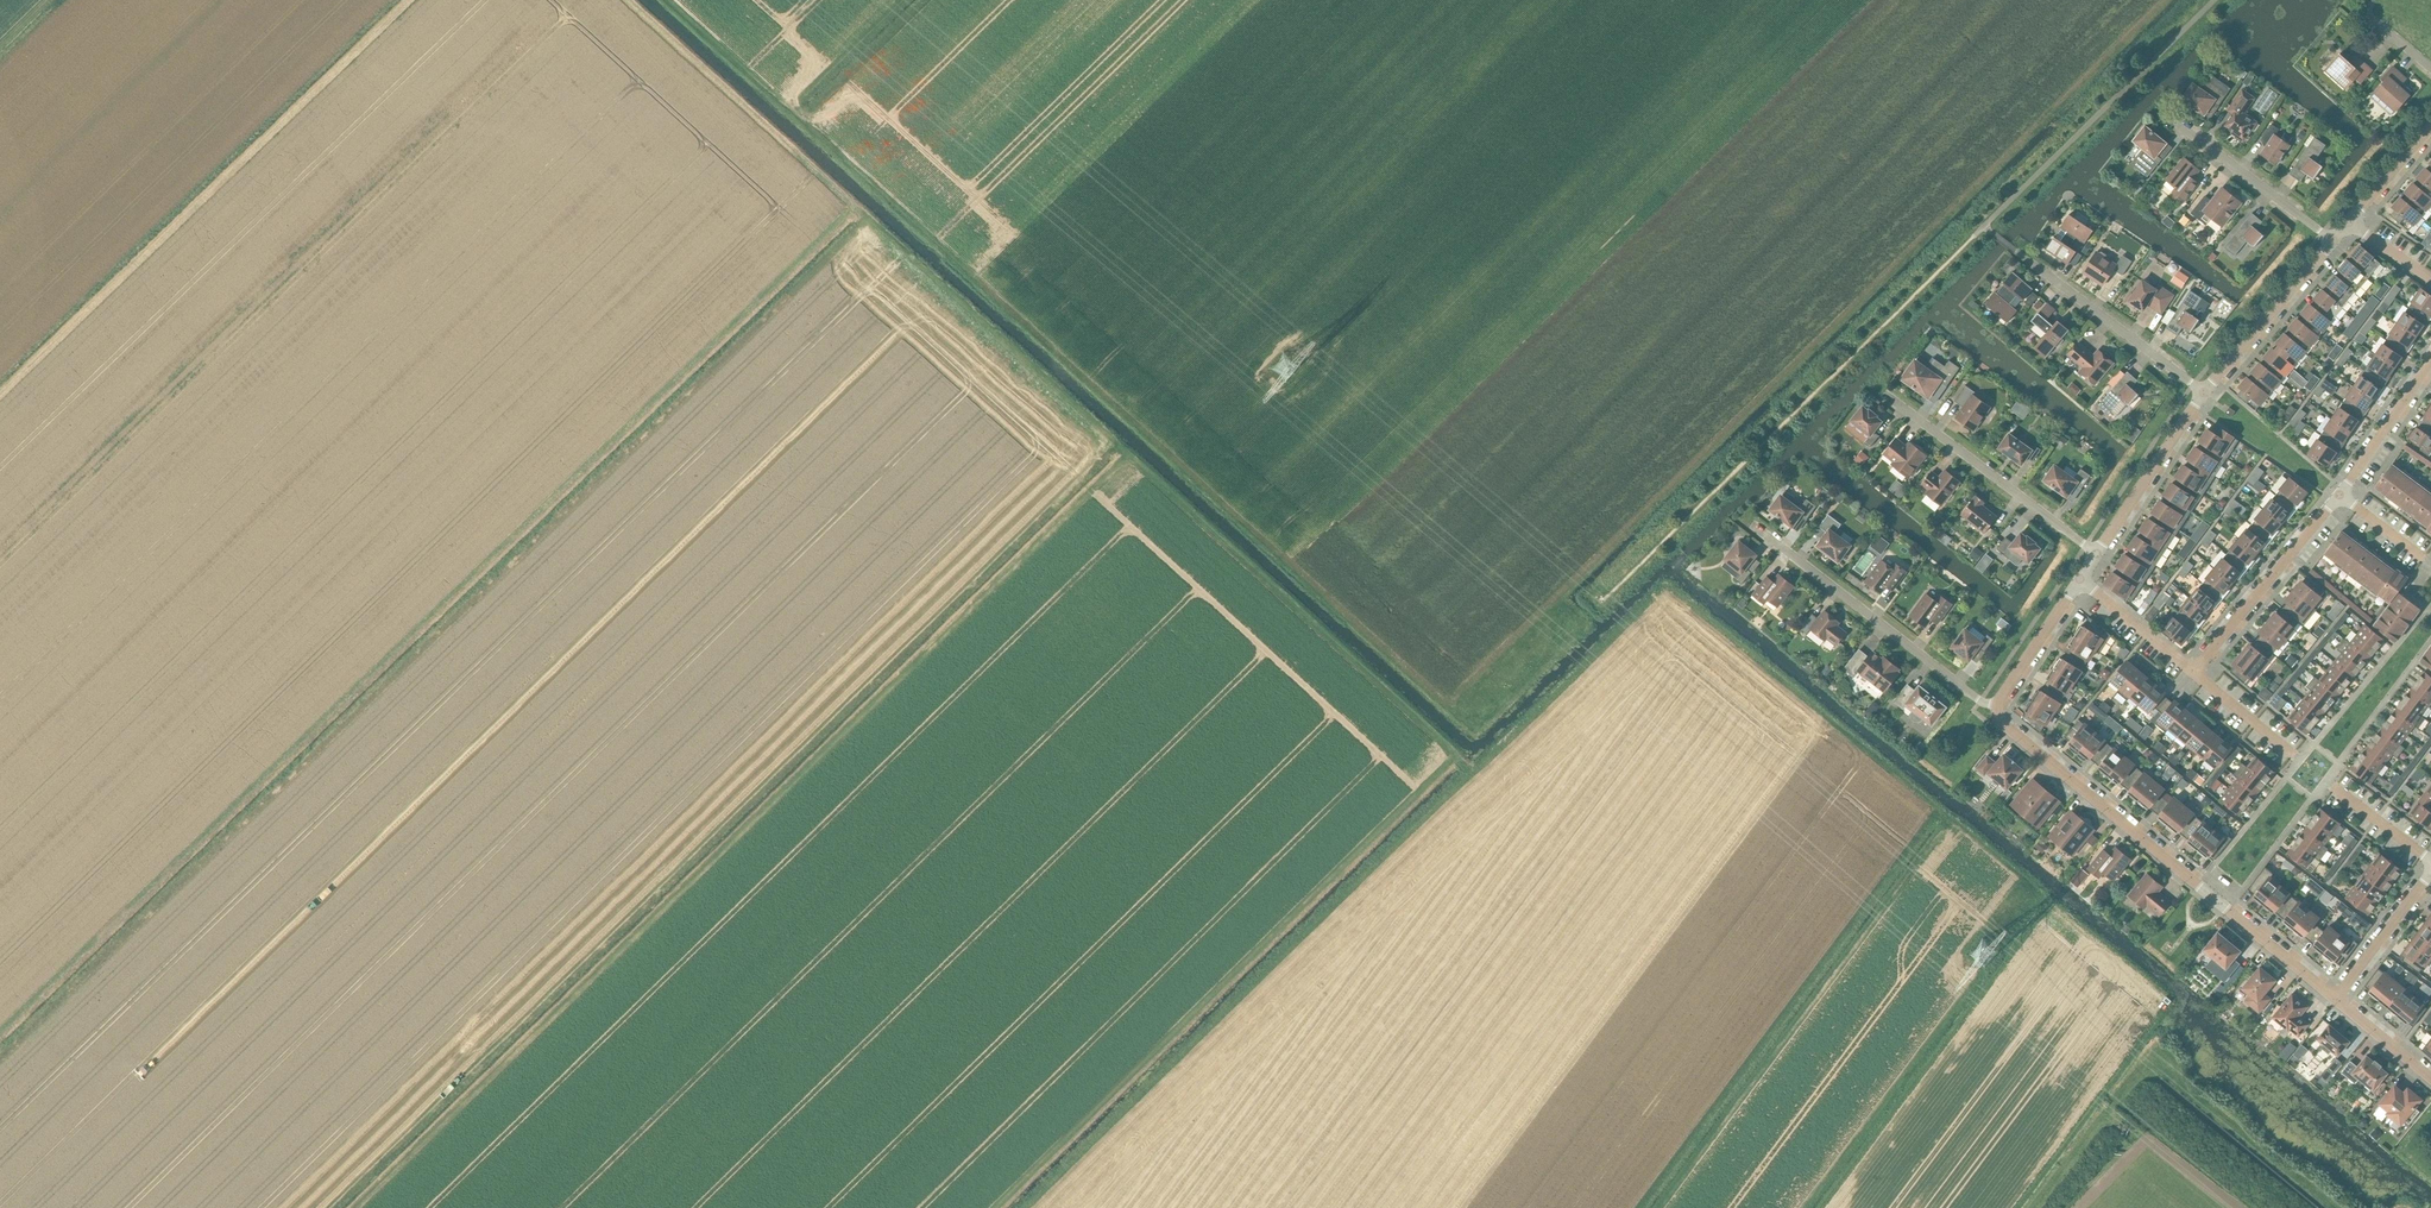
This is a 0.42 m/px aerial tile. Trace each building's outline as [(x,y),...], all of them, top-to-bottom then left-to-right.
[(2349,63),(2339,54),(2327,67),(2348,86),(2355,78),(2360,83),(2371,71),(2355,57),(2349,63)] [(2403,90),(2399,86),(2405,80),(2391,68),(2381,79),(2384,82),(2376,90),(2397,109),(2409,95),(2412,92),(2406,86),(2403,90)] [(2242,82),(2248,74),(2242,69),(2236,77),(2242,82)] [(2248,86),(2254,78),(2248,74),(2243,83),(2248,86)] [(2227,93),(2230,89),(2213,76),(2209,81),(2202,92),(2193,86),(2184,98),(2182,97),(2181,99),(2203,114),(2212,102),(2218,106),(2227,93)] [(2232,115),(2224,126),(2235,134),(2234,135),(2243,142),(2252,129),(2255,131),(2260,125),(2257,123),(2257,122),(2244,113),(2255,98),(2242,89),(2230,106),(2236,110),(2232,115)] [(2266,147),(2261,154),(2276,165),(2289,145),(2288,144),(2281,139),(2280,139),(2275,135),(2279,129),(2271,124),(2262,138),(2269,143),(2266,147)] [(2165,143),(2144,125),(2143,127),(2145,129),(2143,131),(2141,130),(2136,136),(2137,138),(2135,141),(2143,148),(2130,163),(2147,177),(2162,160),(2156,154),(2165,143)] [(2307,134),(2302,130),(2297,136),(2302,140),(2307,134)] [(2308,147),(2294,166),(2300,170),(2306,174),(2314,179),(2323,167),(2315,161),(2326,145),(2314,137),(2311,135),(2304,144),(2308,147)] [(2184,202),(2196,187),(2199,183),(2193,178),(2199,170),(2184,158),(2166,180),(2176,187),(2172,192),(2184,202)] [(2428,171),(2425,169),(2417,178),(2420,180),(2416,186),(2424,193),(2430,199),(2430,174),(2428,171)] [(2416,186),(2413,183),(2405,193),(2407,195),(2403,200),(2411,207),(2421,216),(2430,204),(2430,199),(2424,193),(2416,186)] [(2241,204),(2221,188),(2211,201),(2205,196),(2191,213),(2206,225),(2212,217),(2223,226),(2230,217),(2231,218),(2234,214),(2233,214),(2241,204)] [(2411,207),(2403,200),(2400,198),(2392,207),(2395,210),(2390,215),(2408,231),(2421,216),(2411,207)] [(2054,238),(2046,250),(2067,264),(2069,262),(2075,266),(2082,255),(2076,252),(2069,247),(2076,237),(2085,243),(2093,231),(2085,226),(2073,217),(2069,215),(2061,227),(2062,228),(2055,239),(2054,238)] [(2184,215),(2179,222),(2185,226),(2190,220),(2184,215)] [(2167,216),(2162,222),(2170,228),(2175,222),(2167,216)] [(2246,221),(2223,248),(2234,256),(2246,242),(2254,248),(2264,236),(2256,229),(2251,225),(2246,221)] [(2088,242),(2082,251),(2085,253),(2092,244),(2088,242)] [(2358,270),(2368,279),(2380,264),(2360,246),(2352,255),(2354,257),(2350,263),(2358,270)] [(2098,253),(2096,252),(2083,273),(2102,286),(2113,270),(2122,276),(2132,261),(2122,255),(2116,265),(2107,259),(2106,256),(2101,252),(2098,253)] [(2212,262),(2217,256),(2212,252),(2208,258),(2212,262)] [(2358,270),(2350,263),(2347,260),(2339,270),(2341,272),(2337,277),(2345,284),(2355,293),(2368,279),(2358,270)] [(2023,300),(2033,289),(2013,272),(2003,283),(2004,284),(1996,294),(1995,293),(1985,304),(2007,323),(2017,311),(2013,309),(2022,299),(2023,300)] [(2181,272),(2173,283),(2181,288),(2188,277),(2181,272)] [(2345,284),(2337,277),(2335,275),(2327,284),(2329,287),(2325,292),(2333,299),(2343,308),(2355,293),(2345,284)] [(2143,282),(2142,281),(2134,294),(2132,293),(2126,301),(2135,307),(2136,305),(2143,310),(2150,299),(2164,309),(2172,296),(2158,286),(2156,290),(2149,285),(2148,283),(2146,281),(2143,282)] [(2379,289),(2385,293),(2390,287),(2384,283),(2379,289)] [(2389,294),(2395,298),(2401,289),(2396,285),(2389,294)] [(2408,307),(2429,321),(2430,318),(2430,296),(2430,295),(2430,293),(2430,292),(2422,286),(2408,307)] [(2381,299),(2385,293),(2379,289),(2375,295),(2381,299)] [(2333,299),(2325,292),(2322,290),(2314,299),(2316,301),(2312,307),(2321,314),(2330,322),(2343,308),(2333,299)] [(2175,313),(2168,324),(2180,331),(2183,328),(2191,333),(2199,320),(2210,304),(2202,298),(2190,291),(2175,313)] [(2033,292),(2024,302),(2030,306),(2038,296),(2033,292)] [(2389,305),(2395,298),(2389,294),(2384,301),(2389,305)] [(1972,300),(1968,304),(1975,310),(1979,305),(1972,300)] [(2038,300),(2033,306),(2038,309),(2043,303),(2038,300)] [(2053,326),(2046,320),(2055,310),(2047,304),(2032,322),(2046,334),(2034,348),(2045,357),(2055,346),(2057,347),(2064,340),(2062,338),(2068,330),(2057,321),(2053,326)] [(2321,314),(2312,307),(2310,304),(2302,314),(2304,316),(2300,321),(2308,328),(2318,337),(2330,322),(2321,314)] [(2420,333),(2429,321),(2408,307),(2397,323),(2414,335),(2417,331),(2420,333)] [(2361,323),(2362,324),(2366,318),(2360,313),(2356,319),(2361,323)] [(2366,325),(2371,329),(2377,321),(2371,317),(2366,325)] [(2308,328),(2300,321),(2297,319),(2289,328),(2291,330),(2287,336),(2305,352),(2318,337),(2308,328)] [(2357,330),(2362,324),(2361,323),(2356,319),(2351,325),(2357,330)] [(2411,339),(2414,335),(2397,323),(2386,339),(2407,353),(2415,341),(2411,339)] [(2365,336),(2371,329),(2366,325),(2360,332),(2365,336)] [(2278,344),(2274,350),(2293,366),(2297,361),(2305,352),(2287,336),(2285,334),(2277,343),(2278,344)] [(2399,365),(2407,353),(2386,339),(2375,355),(2392,367),(2393,367),(2395,363),(2399,365)] [(2092,357),(2089,354),(2090,353),(2078,343),(2068,355),(2083,368),(2080,372),(2095,384),(2113,363),(2109,360),(2109,357),(2108,354),(2105,353),(2102,354),(2098,350),(2092,357)] [(2332,350),(2338,355),(2343,349),(2337,344),(2332,350)] [(2267,360),(2262,365),(2280,381),(2293,366),(2274,350),(2272,348),(2272,349),(2264,358),(2267,360)] [(2342,355),(2348,359),(2353,352),(2348,348),(2342,355)] [(2334,361),(2338,355),(2332,350),(2328,356),(2334,361)] [(2383,360),(2375,355),(2372,353),(2370,351),(2359,367),(2364,371),(2385,385),(2393,373),(2390,371),(2393,367),(2383,360)] [(2342,367),(2348,359),(2342,355),(2337,363),(2342,367)] [(1945,366),(1935,359),(1928,370),(1915,361),(1912,366),(1910,364),(1904,372),(1906,374),(1903,379),(1913,386),(1913,387),(1927,398),(1939,381),(1946,387),(1960,368),(1949,360),(1945,366)] [(2280,381),(2262,365),(2260,363),(2252,372),(2254,374),(2249,380),(2253,382),(2268,396),(2280,381)] [(2294,370),(2289,376),(2302,388),(2308,381),(2294,370)] [(2129,406),(2139,394),(2131,388),(2138,381),(2127,371),(2098,405),(2109,414),(2121,400),(2129,406)] [(2385,385),(2364,371),(2354,387),(2371,399),(2374,394),(2377,397),(2385,385)] [(2314,384),(2315,385),(2320,379),(2314,375),(2309,380),(2314,384)] [(2253,382),(2249,380),(2247,378),(2239,387),(2242,389),(2237,395),(2243,401),(2255,411),(2268,396),(2253,382)] [(2319,386),(2324,390),(2330,382),(2325,378),(2319,386)] [(2311,391),(2315,385),(2314,384),(2309,380),(2304,387),(2311,391)] [(1974,431),(1990,408),(1973,395),(1975,392),(1965,385),(1954,401),(1963,407),(1956,418),(1974,431)] [(2318,397),(2324,390),(2319,386),(2313,393),(2318,397)] [(2368,403),(2371,399),(2354,387),(2343,403),(2363,417),(2371,405),(2368,403)] [(2355,429),(2363,417),(2343,403),(2332,419),(2349,430),(2352,426),(2355,429)] [(2286,411),(2292,416),(2296,410),(2290,405),(2286,411)] [(2422,423),(2428,428),(2430,430),(2430,406),(2429,405),(2424,411),(2425,412),(2428,414),(2425,418),(2422,423)] [(1851,421),(1850,422),(1869,437),(1864,443),(1870,448),(1879,436),(1874,431),(1882,422),(1876,417),(1877,416),(1869,410),(1868,411),(1863,406),(1851,421)] [(2227,410),(2225,413),(2231,417),(2233,414),(2235,412),(2229,407),(2227,410)] [(2300,421),(2306,413),(2301,409),(2295,417),(2300,421)] [(2287,422),(2292,416),(2286,411),(2281,417),(2287,422)] [(2295,417),(2289,425),(2294,429),(2300,421),(2295,417)] [(2346,434),(2349,430),(2332,419),(2321,434),(2341,449),(2349,437),(2346,434)] [(2407,437),(2410,440),(2422,447),(2420,450),(2429,456),(2430,453),(2430,430),(2428,428),(2422,423),(2418,428),(2415,433),(2412,431),(2411,430),(2407,437)] [(2134,426),(2130,431),(2137,435),(2140,430),(2134,426)] [(2209,448),(2226,459),(2238,440),(2222,430),(2218,436),(2207,429),(2199,441),(2209,448)] [(2031,450),(2009,434),(1999,448),(2021,465),(2026,458),(2032,462),(2041,450),(2035,445),(2031,450)] [(2321,434),(2307,455),(2315,462),(2317,459),(2321,462),(2323,460),(2328,464),(2332,459),(2333,460),(2341,449),(2321,434)] [(1906,448),(1895,439),(1884,453),(1896,461),(1893,465),(1907,477),(1909,474),(1911,476),(1917,469),(1915,468),(1925,455),(1910,443),(1906,448)] [(2405,445),(2403,448),(2430,467),(2430,462),(2405,445)] [(2226,459),(2209,448),(2206,454),(2195,447),(2187,459),(2196,465),(2198,466),(2214,477),(2226,459)] [(1862,467),(1869,457),(1861,451),(1854,460),(1862,467)] [(2246,464),(2243,469),(2249,473),(2253,468),(2246,464)] [(2176,477),(2186,484),(2203,494),(2214,477),(2198,466),(2194,472),(2192,470),(2184,465),(2176,477)] [(2404,470),(2402,473),(2391,465),(2375,486),(2386,495),(2384,497),(2430,532),(2430,491),(2404,470)] [(2073,479),(2055,466),(2045,480),(2052,485),(2051,486),(2066,496),(2075,484),(2081,489),(2090,476),(2081,469),(2073,479)] [(2252,475),(2258,480),(2264,472),(2258,467),(2252,475)] [(1960,482),(1945,470),(1939,477),(1932,471),(1921,485),(1929,490),(1926,493),(1941,505),(1960,482)] [(2253,486),(2258,480),(2252,475),(2247,481),(2253,486)] [(2276,495),(2295,510),(2302,501),(2301,500),(2307,492),(2298,484),(2300,482),(2291,476),(2276,494),(2276,495)] [(2186,484),(2182,489),(2172,483),(2164,495),(2174,502),(2191,512),(2203,494),(2186,484)] [(1825,486),(1815,500),(1823,506),(1833,492),(1825,486)] [(1838,492),(1833,498),(1840,503),(1845,496),(1838,492)] [(2287,519),(2295,510),(2276,495),(2276,494),(2263,509),(2281,524),(2286,518),(2287,519)] [(1984,533),(1997,517),(1982,505),(1985,502),(1976,495),(1961,514),(1984,533)] [(1798,510),(1781,496),(1771,510),(1778,515),(1777,515),(1791,526),(1800,514),(1807,519),(1816,506),(1807,499),(1798,510)] [(2220,500),(2217,504),(2223,508),(2227,502),(2223,499),(2220,500)] [(2229,506),(2235,510),(2240,504),(2234,499),(2229,506)] [(2191,512),(2174,502),(2170,507),(2160,501),(2152,513),(2162,519),(2179,530),(2191,512)] [(2217,504),(2214,508),(2219,512),(2223,508),(2217,504)] [(2230,517),(2235,510),(2229,506),(2224,512),(2230,517)] [(2276,529),(2281,524),(2263,509),(2251,524),(2252,524),(2270,540),(2278,531),(2276,529)] [(1838,562),(1850,545),(1834,534),(1841,524),(1828,514),(1819,527),(1827,533),(1817,546),(1838,562)] [(1939,515),(1934,522),(1940,527),(1945,520),(1939,515)] [(2179,530),(2162,519),(2158,525),(2148,518),(2140,531),(2149,536),(2150,537),(2167,548),(2179,530)] [(2263,549),(2270,540),(2252,524),(2251,524),(2239,539),(2256,553),(2261,547),(2263,549)] [(1941,530),(1936,537),(1946,546),(1952,539),(1941,530)] [(2205,537),(2212,541),(2217,535),(2210,530),(2205,537)] [(2393,601),(2399,593),(2398,592),(2408,578),(2353,537),(2352,540),(2341,531),(2324,553),(2335,561),(2333,564),(2377,597),(2379,594),(2391,603),(2393,601)] [(2026,537),(2021,533),(2013,543),(2005,537),(1996,549),(2004,554),(2003,555),(2017,566),(2023,558),(2028,562),(2040,548),(2034,544),(2035,543),(2027,536),(2026,537)] [(2128,548),(2138,555),(2155,566),(2167,548),(2150,537),(2147,543),(2145,542),(2136,536),(2128,548)] [(2207,548),(2212,541),(2205,537),(2201,543),(2207,548)] [(2189,538),(2185,544),(2192,549),(2196,543),(2189,538)] [(2252,559),(2256,553),(2239,539),(2227,554),(2246,569),(2253,560),(2252,559)] [(1742,584),(1751,572),(1745,567),(1754,557),(1747,552),(1749,550),(1739,543),(1726,559),(1741,572),(1735,580),(1742,584)] [(1976,546),(1969,554),(1977,561),(1984,553),(1976,546)] [(2155,566),(2138,555),(2135,561),(2124,554),(2116,566),(2127,573),(2143,584),(2155,566)] [(2227,554),(2214,569),(2231,584),(2232,583),(2237,577),(2238,578),(2246,569),(2227,554)] [(1982,558),(1975,567),(1983,573),(1990,564),(1982,558)] [(1891,568),(1881,560),(1865,582),(1880,593),(1886,586),(1893,591),(1907,572),(1894,563),(1891,568)] [(2182,567),(2189,572),(2193,566),(2187,561),(2182,567)] [(2184,579),(2189,572),(2182,567),(2177,574),(2184,579)] [(2205,579),(2202,583),(2221,599),(2229,590),(2227,589),(2231,584),(2214,569),(2205,579)] [(2370,623),(2373,620),(2311,569),(2309,572),(2370,623)] [(2143,584),(2127,573),(2123,579),(2113,572),(2105,584),(2131,602),(2143,584)] [(2161,573),(2157,579),(2165,584),(2169,578),(2161,573)] [(1794,586),(1779,574),(1773,582),(1766,577),(1752,594),(1764,604),(1768,600),(1777,607),(1794,586)] [(2294,591),(2316,610),(2317,610),(2312,606),(2325,590),(2308,576),(2303,583),(2302,582),(2294,591)] [(2214,608),(2221,599),(2202,583),(2190,598),(2207,613),(2212,607),(2214,608)] [(2156,584),(2152,589),(2157,592),(2161,587),(2156,584)] [(2152,590),(2149,595),(2154,598),(2157,593),(2152,590)] [(2303,626),(2316,610),(2294,591),(2285,601),(2287,602),(2282,609),(2299,622),(2299,623),(2303,626)] [(2159,598),(2165,603),(2170,597),(2164,592),(2159,598)] [(2393,601),(2413,617),(2420,608),(2399,593),(2393,601)] [(1935,601),(1926,594),(1910,615),(1925,627),(1931,619),(1938,624),(1952,605),(1940,595),(1935,601)] [(2159,611),(2165,603),(2159,598),(2153,606),(2159,611)] [(2202,618),(2207,613),(2190,598),(2177,613),(2197,629),(2204,620),(2202,618)] [(2338,601),(2333,607),(2339,612),(2344,606),(2338,601)] [(2407,625),(2413,617),(2393,601),(2391,603),(2386,609),(2407,625)] [(2286,638),(2299,623),(2299,622),(2282,609),(2277,614),(2276,613),(2267,623),(2286,638)] [(2401,633),(2407,625),(2386,609),(2380,618),(2401,633)] [(1839,622),(1825,611),(1818,619),(1812,614),(1800,629),(1807,634),(1811,629),(1824,641),(1827,638),(1836,645),(1846,633),(1836,626),(1839,622)] [(2339,619),(2342,621),(2343,622),(2349,615),(2348,614),(2345,612),(2339,619)] [(2189,638),(2197,629),(2177,613),(2161,632),(2170,639),(2172,637),(2181,644),(2187,636),(2189,638)] [(2074,636),(2095,650),(2100,653),(2111,635),(2089,617),(2083,626),(2081,625),(2079,629),(2078,628),(2074,633),(2075,634),(2074,636)] [(2395,642),(2401,633),(2380,618),(2374,626),(2395,642)] [(1789,619),(1784,628),(1789,632),(1795,623),(1789,619)] [(2339,619),(2333,626),(2337,629),(2343,622),(2342,621),(2339,619)] [(2006,621),(2002,627),(2007,631),(2011,625),(2006,621)] [(2273,654),(2286,638),(2267,623),(2259,633),(2261,634),(2256,640),(2273,654)] [(2357,633),(2376,649),(2384,640),(2365,624),(2357,633)] [(2318,626),(2313,633),(2318,638),(2324,630),(2318,626)] [(1981,642),(1965,630),(1952,647),(1962,655),(1963,653),(1970,658),(1978,647),(1984,652),(1993,639),(1987,635),(1981,642)] [(2324,637),(2324,638),(2327,640),(2327,641),(2333,634),(2333,633),(2329,630),(2324,637)] [(2368,659),(2376,649),(2357,633),(2350,643),(2349,643),(2368,659)] [(2311,635),(2308,639),(2313,644),(2314,643),(2317,639),(2311,635)] [(2069,647),(2065,653),(2085,666),(2095,650),(2074,636),(2073,637),(2072,636),(2068,642),(2070,643),(2067,646),(2069,647)] [(2324,638),(2318,645),(2321,648),(2322,648),(2327,641),(2327,640),(2324,638)] [(2349,643),(2350,643),(2345,639),(2337,649),(2341,653),(2342,652),(2361,668),(2368,659),(2349,643)] [(2260,670),(2273,654),(2256,640),(2251,646),(2249,645),(2241,654),(2260,670)] [(2123,646),(2117,654),(2123,659),(2129,651),(2123,646)] [(2308,656),(2312,659),(2318,652),(2314,649),(2308,656)] [(1868,657),(1859,650),(1844,669),(1854,676),(1858,671),(1862,674),(1862,677),(1866,680),(1869,680),(1884,691),(1899,672),(1897,671),(1899,669),(1888,661),(1887,663),(1873,652),(1868,657)] [(2353,677),(2361,668),(2342,652),(2341,653),(2334,662),(2353,677)] [(2074,682),(2085,666),(2065,653),(2062,658),(2060,657),(2058,661),(2057,660),(2053,665),(2054,666),(2053,668),(2074,682)] [(2426,653),(2420,661),(2430,669),(2430,656),(2426,653)] [(2246,686),(2260,670),(2241,654),(2233,664),(2235,665),(2230,672),(2246,686)] [(2290,654),(2284,661),(2292,667),(2298,660),(2290,654)] [(2308,656),(2302,663),(2306,666),(2306,667),(2312,659),(2308,656)] [(2126,662),(2111,680),(2120,688),(2135,669),(2126,662)] [(2345,687),(2353,677),(2334,662),(2326,671),(2345,687)] [(2104,667),(2099,674),(2106,679),(2111,672),(2104,667)] [(2063,698),(2074,682),(2053,668),(2052,669),(2051,669),(2047,674),(2048,675),(2046,678),(2048,679),(2044,685),(2063,698)] [(2293,675),(2296,678),(2297,678),(2302,671),(2298,668),(2293,675)] [(1824,669),(1820,674),(1825,678),(1829,673),(1824,669)] [(2120,688),(2117,692),(2127,700),(2130,696),(2145,678),(2136,670),(2135,669),(2120,688)] [(2337,696),(2345,687),(2326,671),(2319,680),(2318,681),(2337,696)] [(2416,682),(2430,693),(2430,677),(2424,671),(2417,681),(2416,682)] [(2278,675),(2274,680),(2279,685),(2284,679),(2278,675)] [(2293,675),(2287,682),(2291,685),(2297,678),(2296,678),(2293,675)] [(2318,681),(2319,680),(2314,676),(2305,687),(2310,691),(2310,690),(2329,706),(2337,696),(2318,681)] [(2145,678),(2130,696),(2139,703),(2155,685),(2145,678)] [(2409,691),(2429,706),(2430,703),(2430,693),(2416,682),(2409,691)] [(1915,691),(1907,685),(1895,701),(1903,708),(1906,704),(1914,711),(1912,713),(1912,716),(1913,719),(1915,721),(1918,721),(1921,720),(1923,718),(1932,725),(1946,707),(1919,686),(1915,691)] [(2052,714),(2063,698),(2044,685),(2040,690),(2039,689),(2036,693),(2035,692),(2032,698),(2033,698),(2032,700),(2052,714)] [(2158,711),(2168,699),(2163,695),(2164,693),(2155,685),(2139,703),(2149,711),(2153,707),(2158,711)] [(2264,686),(2259,693),(2267,700),(2272,693),(2264,686)] [(2277,694),(2281,697),(2287,690),(2283,687),(2277,694)] [(2322,715),(2329,706),(2310,690),(2310,691),(2303,699),(2322,715)] [(2421,716),(2429,706),(2409,691),(2402,701),(2421,716)] [(2275,704),(2281,697),(2277,694),(2271,701),(2275,704)] [(2169,728),(2184,709),(2174,701),(2173,703),(2168,699),(2158,711),(2163,715),(2155,724),(2165,732),(2169,728)] [(2314,724),(2322,715),(2303,699),(2295,709),(2314,724)] [(2039,733),(2052,714),(2032,700),(2031,701),(2030,701),(2026,706),(2027,707),(2025,710),(2026,712),(2022,719),(2039,733)] [(2076,705),(2082,709),(2085,703),(2079,700),(2078,702),(2076,705)] [(2102,710),(2107,704),(2103,701),(2099,707),(2102,710)] [(2402,701),(2394,710),(2414,725),(2419,729),(2426,719),(2421,716),(2402,701)] [(2107,704),(2102,710),(2106,713),(2111,707),(2107,704)] [(2070,706),(2063,717),(2071,722),(2078,711),(2070,706)] [(1869,707),(1864,713),(1871,718),(1875,712),(1869,707)] [(2118,718),(2123,712),(2119,709),(2114,715),(2118,718)] [(2178,735),(2193,717),(2184,709),(2169,728),(2178,735)] [(2306,734),(2314,724),(2295,709),(2287,718),(2295,725),(2295,726),(2297,728),(2298,727),(2306,734)] [(2407,735),(2414,725),(2394,710),(2387,720),(2407,735)] [(2109,715),(2104,721),(2110,726),(2115,719),(2109,715)] [(2187,743),(2202,725),(2193,717),(2178,735),(2187,743)] [(2073,727),(2064,737),(2070,742),(2068,743),(2072,746),(2071,747),(2076,751),(2077,750),(2078,751),(2094,732),(2079,720),(2073,727)] [(2399,745),(2400,744),(2407,735),(2387,720),(2380,730),(2399,745)] [(2136,722),(2131,728),(2138,734),(2138,733),(2143,727),(2136,722)] [(2197,751),(2212,733),(2202,725),(2187,743),(2197,751)] [(2123,728),(2120,731),(2125,736),(2128,732),(2123,728)] [(2405,748),(2400,744),(2399,745),(2380,730),(2372,740),(2392,755),(2397,758),(2405,748)] [(2094,732),(2078,751),(2080,753),(2079,754),(2084,758),(2085,757),(2088,760),(2089,758),(2094,762),(2109,745),(2095,733),(2094,732)] [(2206,759),(2221,740),(2212,733),(2197,751),(2206,759)] [(2422,747),(2426,750),(2430,743),(2430,742),(2428,739),(2422,747)] [(2221,740),(2206,759),(2216,767),(2231,748),(2221,740)] [(2385,764),(2392,755),(2372,740),(2365,749),(2385,764)] [(2109,745),(2094,762),(2097,765),(2099,766),(2098,768),(2101,771),(2100,772),(2106,776),(2106,775),(2108,776),(2124,757),(2112,747),(2109,745)] [(2162,754),(2167,748),(2163,745),(2158,751),(2162,754)] [(1917,746),(1913,751),(1918,755),(1922,750),(1917,746)] [(2231,754),(2235,757),(2241,749),(2237,746),(2231,754)] [(2422,747),(2417,754),(2421,757),(2426,750),(2422,747)] [(2147,749),(2143,754),(2147,758),(2151,753),(2147,749)] [(2377,774),(2385,764),(2365,749),(2358,759),(2377,774)] [(2423,760),(2429,765),(2430,762),(2430,754),(2429,752),(2424,759),(2423,760)] [(2172,762),(2176,756),(2173,753),(2168,759),(2172,762)] [(2225,768),(2235,757),(2231,754),(2221,765),(2225,768)] [(2022,770),(2004,755),(1996,764),(1994,763),(1995,762),(1987,756),(1976,769),(1984,775),(1988,771),(1989,772),(1989,773),(2007,788),(2022,770)] [(2176,756),(2172,762),(2175,765),(2180,759),(2176,756)] [(2247,767),(2266,783),(2275,772),(2266,765),(2267,764),(2264,762),(2264,763),(2256,756),(2247,767)] [(2124,757),(2108,776),(2109,777),(2108,778),(2112,781),(2114,783),(2114,782),(2118,784),(2119,783),(2124,787),(2139,769),(2124,757)] [(2370,784),(2377,774),(2358,759),(2350,769),(2359,775),(2358,776),(2361,778),(2361,777),(2370,784)] [(2413,759),(2408,766),(2412,769),(2417,762),(2413,759)] [(2242,763),(2233,774),(2238,778),(2257,794),(2266,783),(2247,767),(2242,763)] [(2217,779),(2225,768),(2221,765),(2213,775),(2217,779)] [(2408,766),(2402,773),(2406,776),(2412,769),(2408,766)] [(2171,768),(2164,776),(2170,781),(2176,773),(2171,768)] [(2190,777),(2195,772),(2191,768),(2187,774),(2190,777)] [(2417,782),(2424,774),(2417,768),(2410,777),(2417,782)] [(2139,769),(2124,787),(2129,791),(2128,793),(2129,794),(2131,795),(2130,796),(2135,801),(2136,799),(2138,801),(2153,781),(2145,775),(2139,769)] [(2195,772),(2190,777),(2194,780),(2199,775),(2195,772)] [(2210,787),(2217,779),(2213,775),(2206,784),(2210,787)] [(2238,778),(2229,789),(2248,804),(2257,794),(2238,778)] [(2399,778),(2393,785),(2397,788),(2403,781),(2399,778)] [(2153,781),(2138,801),(2139,802),(2138,803),(2143,807),(2144,806),(2146,807),(2147,809),(2149,807),(2154,811),(2164,799),(2159,794),(2163,790),(2162,788),(2153,781)] [(2028,785),(2011,805),(2028,819),(2033,813),(2043,821),(2059,801),(2039,784),(2034,790),(2028,785)] [(2421,797),(2430,803),(2430,802),(2430,784),(2421,797)] [(2393,785),(2388,793),(2392,796),(2397,788),(2393,785)] [(2239,815),(2248,804),(2229,789),(2220,800),(2239,815)] [(2205,796),(2199,802),(2206,807),(2211,801),(2205,796)] [(2430,803),(2421,797),(2409,813),(2419,821),(2418,821),(2421,823),(2430,830),(2430,811),(2427,808),(2430,803)] [(2164,799),(2154,811),(2158,815),(2159,816),(2157,817),(2161,820),(2160,821),(2165,825),(2166,824),(2167,825),(2183,806),(2173,798),(2169,803),(2164,799)] [(2183,806),(2167,825),(2169,826),(2168,828),(2173,832),(2174,831),(2177,833),(2178,832),(2180,833),(2183,836),(2198,818),(2195,816),(2183,806)] [(2312,820),(2332,835),(2340,823),(2332,817),(2332,816),(2330,814),(2329,815),(2320,808),(2312,820)] [(2065,818),(2049,837),(2058,844),(2060,841),(2075,852),(2094,829),(2079,817),(2072,825),(2065,818)] [(2198,818),(2183,836),(2188,840),(2187,842),(2190,844),(2189,845),(2195,850),(2195,849),(2197,850),(2213,831),(2212,830),(2211,829),(2198,818)] [(2323,846),(2324,845),(2332,835),(2312,820),(2304,831),(2323,846)] [(2213,831),(2197,850),(2198,851),(2197,852),(2203,856),(2203,855),(2207,858),(2208,856),(2213,861),(2232,839),(2216,826),(2212,830),(2213,831)] [(2328,849),(2324,845),(2323,846),(2304,831),(2295,842),(2315,857),(2319,861),(2328,849)] [(2093,835),(2087,842),(2093,847),(2099,840),(2093,835)] [(2347,846),(2351,849),(2358,841),(2353,838),(2347,846)] [(2040,841),(2035,847),(2042,853),(2047,847),(2040,841)] [(2306,868),(2315,857),(2295,842),(2287,853),(2306,868)] [(2354,851),(2358,854),(2364,846),(2360,843),(2354,851)] [(2343,860),(2351,849),(2347,846),(2339,857),(2343,860)] [(2103,850),(2087,868),(2099,878),(2104,873),(2113,880),(2130,860),(2115,847),(2109,855),(2103,850)] [(2350,866),(2358,854),(2354,851),(2345,862),(2350,866)] [(2370,864),(2393,881),(2402,870),(2392,862),(2392,861),(2389,859),(2389,860),(2379,852),(2370,864)] [(2334,872),(2343,860),(2339,857),(2330,868),(2334,872)] [(2341,877),(2350,866),(2345,862),(2337,874),(2341,877)] [(2290,863),(2286,868),(2291,871),(2295,866),(2290,863)] [(2385,892),(2393,881),(2370,864),(2362,875),(2385,892)] [(2265,866),(2247,889),(2254,895),(2253,896),(2263,905),(2265,901),(2279,885),(2282,881),(2273,873),(2265,866)] [(2291,871),(2296,876),(2300,870),(2295,866),(2291,871)] [(2089,874),(2081,868),(2070,881),(2078,888),(2089,874)] [(2328,880),(2334,872),(2330,868),(2324,877),(2328,880)] [(2160,896),(2156,894),(2162,886),(2147,874),(2129,896),(2144,908),(2147,905),(2159,915),(2170,902),(2161,895),(2160,896)] [(2335,885),(2341,877),(2337,874),(2331,882),(2335,885)] [(2376,903),(2385,892),(2362,875),(2353,886),(2376,903)] [(2310,878),(2306,883),(2311,887),(2315,882),(2310,878)] [(2294,898),(2279,885),(2263,905),(2273,913),(2274,911),(2279,915),(2294,898)] [(2368,914),(2376,903),(2353,886),(2345,897),(2368,914)] [(2325,890),(2319,897),(2327,904),(2333,896),(2325,890)] [(2292,929),(2308,910),(2294,898),(2279,915),(2284,920),(2283,921),(2292,929)] [(2341,901),(2337,906),(2343,911),(2347,905),(2341,901)] [(2308,940),(2319,927),(2315,924),(2319,919),(2308,910),(2292,929),(2302,937),(2303,936),(2308,940)] [(2424,922),(2419,929),(2421,930),(2419,933),(2430,942),(2430,928),(2424,922)] [(2322,954),(2338,934),(2329,927),(2325,932),(2319,927),(2308,940),(2313,944),(2312,946),(2316,949),(2322,954)] [(2240,949),(2219,932),(2218,931),(2217,932),(2204,948),(2203,949),(2204,950),(2204,949),(2214,957),(2207,965),(2225,980),(2239,963),(2234,959),(2240,951),(2241,950),(2240,949)] [(2338,934),(2322,954),(2332,962),(2333,960),(2341,966),(2358,944),(2342,931),(2339,935),(2338,934)] [(2430,957),(2430,942),(2419,933),(2417,936),(2415,935),(2410,942),(2430,957)] [(2419,972),(2430,957),(2410,942),(2404,948),(2406,950),(2404,953),(2406,954),(2402,959),(2419,972)] [(2400,965),(2396,969),(2400,973),(2404,968),(2400,965)] [(2259,1011),(2270,998),(2264,993),(2275,980),(2260,967),(2242,987),(2251,994),(2246,1000),(2259,1011)] [(2378,968),(2364,986),(2369,990),(2368,992),(2375,997),(2378,1000),(2394,981),(2394,980),(2390,978),(2378,968)] [(2409,981),(2414,975),(2410,972),(2405,978),(2409,981)] [(2414,975),(2409,981),(2413,984),(2418,978),(2414,975)] [(2394,981),(2378,1000),(2387,1007),(2388,1007),(2388,1008),(2404,988),(2403,988),(2394,981)] [(2423,983),(2419,988),(2424,992),(2428,986),(2423,983)] [(2404,988),(2388,1008),(2397,1015),(2413,996),(2404,988)] [(2298,1036),(2308,1024),(2299,1016),(2307,1006),(2292,994),(2272,1017),(2287,1030),(2289,1028),(2298,1036)] [(2413,996),(2397,1015),(2400,1017),(2407,1023),(2408,1021),(2414,1026),(2428,1008),(2415,998),(2413,996)] [(2337,1056),(2349,1041),(2329,1024),(2317,1038),(2323,1044),(2320,1047),(2328,1054),(2331,1050),(2337,1056)] [(2422,1051),(2430,1059),(2430,1038),(2425,1046),(2422,1051)] [(2290,1041),(2284,1048),(2291,1054),(2297,1047),(2290,1041)] [(2389,1073),(2366,1054),(2356,1066),(2350,1061),(2350,1060),(2340,1071),(2341,1072),(2340,1072),(2355,1085),(2359,1080),(2369,1088),(2371,1090),(2371,1091),(2372,1091),(2373,1092),(2389,1073)] [(2342,1063),(2336,1058),(2335,1058),(2326,1069),(2332,1074),(2333,1074),(2342,1063)] [(2403,1096),(2393,1088),(2380,1104),(2389,1112),(2387,1114),(2399,1124),(2403,1120),(2408,1125),(2419,1112),(2414,1108),(2420,1100),(2407,1089),(2404,1092),(2405,1093),(2403,1096)] [(2360,1118),(2357,1121),(2358,1125),(2361,1127),(2365,1127),(2367,1124),(2367,1120),(2364,1117),(2360,1118)]
